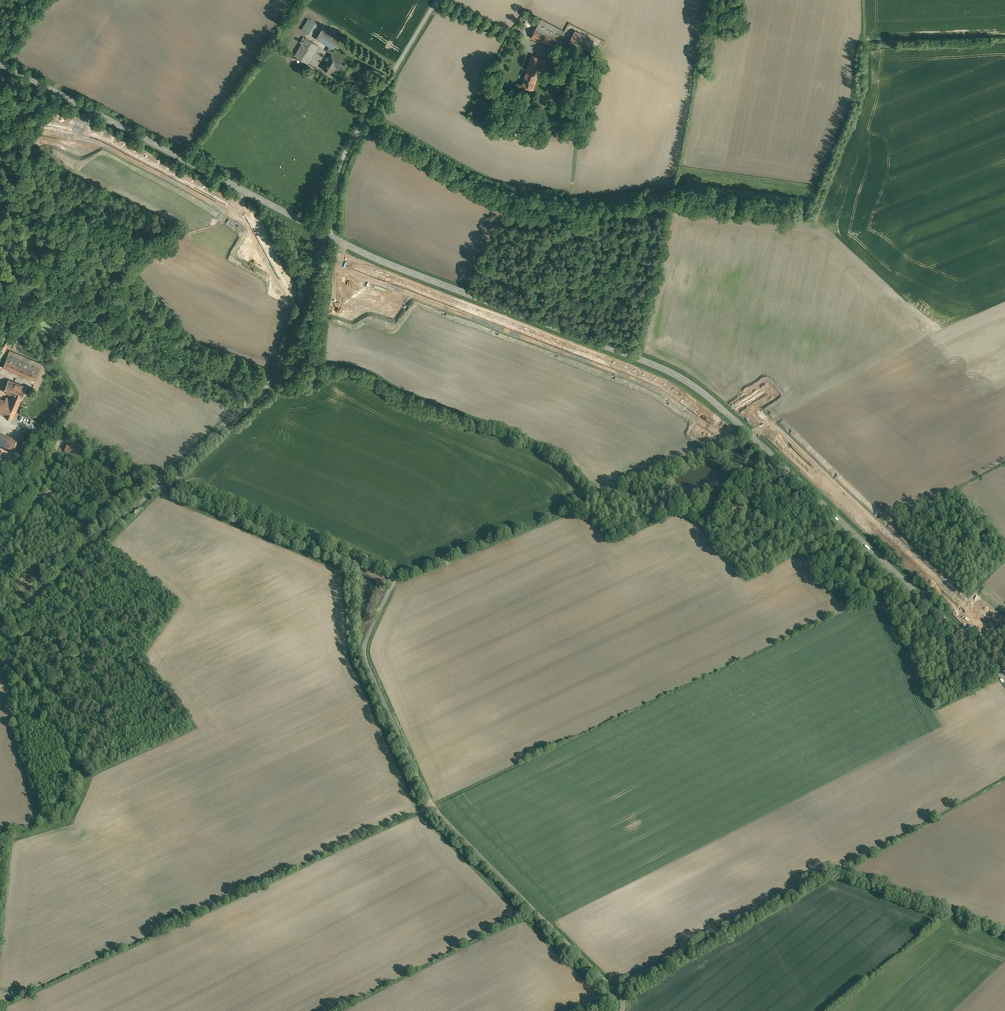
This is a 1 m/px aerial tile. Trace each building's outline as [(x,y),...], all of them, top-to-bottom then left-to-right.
[(568,26),(544,15),(536,33),(559,45),(568,26)] [(311,34),(317,23),(309,18),(303,29),(311,34)] [(602,36),(580,25),(573,38),(596,49),(602,36)] [(329,28),(322,38),(339,49),(346,39),(329,28)] [(324,46),(313,38),(302,55),(314,62),(324,46)] [(541,51),(529,46),(523,63),(534,67),(541,51)] [(341,58),(327,50),(319,64),(327,68),(331,62),(336,65),(341,58)] [(552,62),(556,68),(566,62),(561,56),(552,62)] [(534,68),(524,64),(519,75),(530,79),(534,68)] [(7,335),(0,347),(5,349),(12,337),(7,335)] [(42,363),(10,349),(2,367),(35,381),(42,363)] [(26,387),(9,380),(4,391),(11,394),(10,398),(20,402),(26,387)] [(0,398),(0,413),(4,415),(12,419),(20,402),(10,398),(7,396),(5,400),(0,398)] [(23,431),(18,442),(23,444),(28,433),(23,431)] [(0,435),(0,446),(0,447),(19,455),(23,444),(18,442),(4,436),(0,435)] [(55,440),(51,449),(56,451),(60,442),(55,440)] [(80,451),(67,445),(65,451),(77,457),(80,451)]
